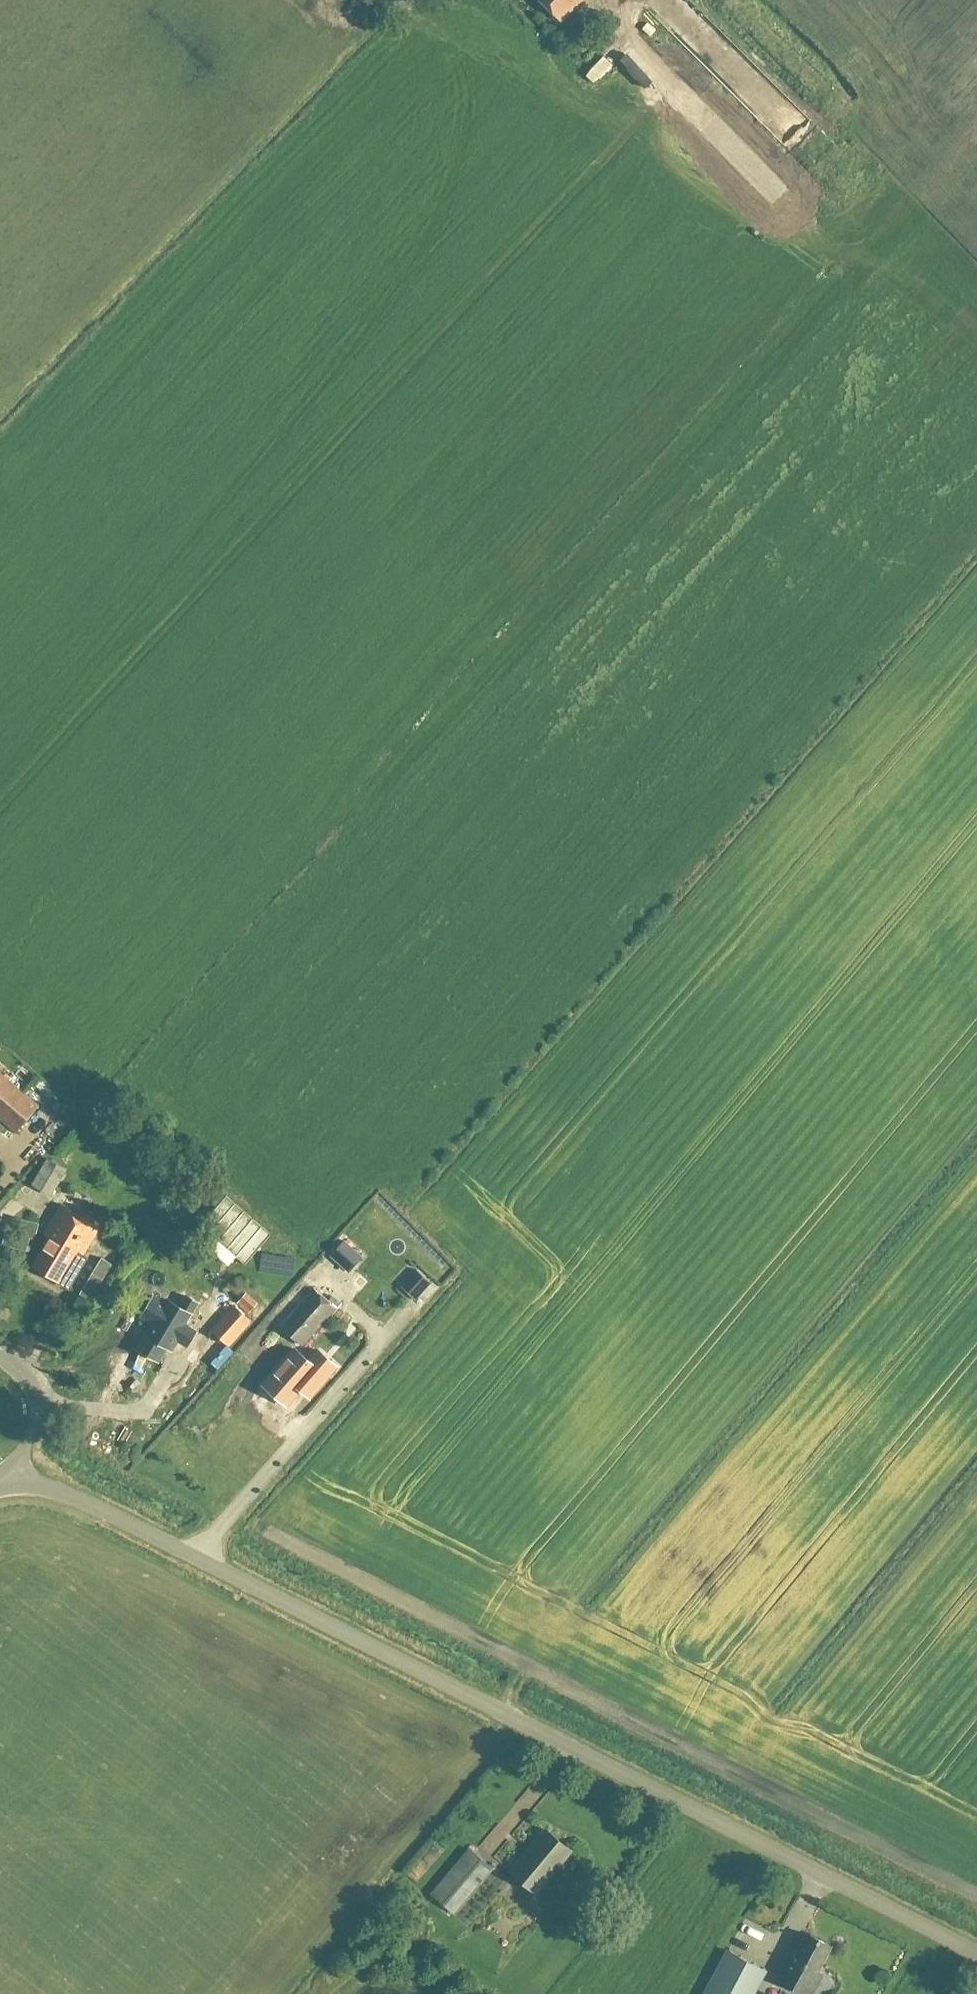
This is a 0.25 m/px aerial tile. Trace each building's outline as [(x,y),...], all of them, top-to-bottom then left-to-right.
[(560,20),(578,0),(538,0),(560,20)] [(0,1074),(0,1119),(15,1132),(38,1106),(0,1074)] [(47,1161),(32,1185),(51,1196),(65,1172),(47,1161)] [(84,1255),(90,1244),(100,1227),(60,1204),(47,1226),(53,1229),(31,1266),(69,1288),(87,1257),(84,1255)] [(349,1273),(363,1257),(345,1240),(330,1256),(349,1273)] [(102,1260),(81,1294),(91,1300),(112,1266),(102,1260)] [(404,1285),(419,1295),(432,1276),(417,1266),(404,1285)] [(322,1290),(286,1324),(303,1343),(340,1309),(322,1290)] [(248,1313),(258,1303),(246,1293),(237,1303),(248,1313)] [(147,1335),(152,1338),(148,1345),(149,1350),(158,1355),(163,1354),(167,1346),(172,1350),(192,1315),(191,1314),(198,1303),(187,1297),(180,1308),(167,1300),(165,1304),(154,1297),(142,1316),(154,1323),(147,1335)] [(229,1347),(252,1321),(234,1305),(212,1331),(220,1339),(229,1347)] [(296,1350),(264,1386),(287,1406),(306,1383),(315,1391),(337,1367),(318,1351),(309,1361),(296,1350)] [(536,1893),(571,1851),(545,1830),(510,1872),(536,1893)] [(492,1869),(470,1850),(432,1895),(455,1914),(492,1869)] [(830,1946),(807,1934),(793,1959),(788,1956),(776,1979),(805,1993),(812,1993),(823,1975),(817,1972),(830,1946)] [(766,1972),(727,1951),(704,1993),(754,1993),(766,1972)]
